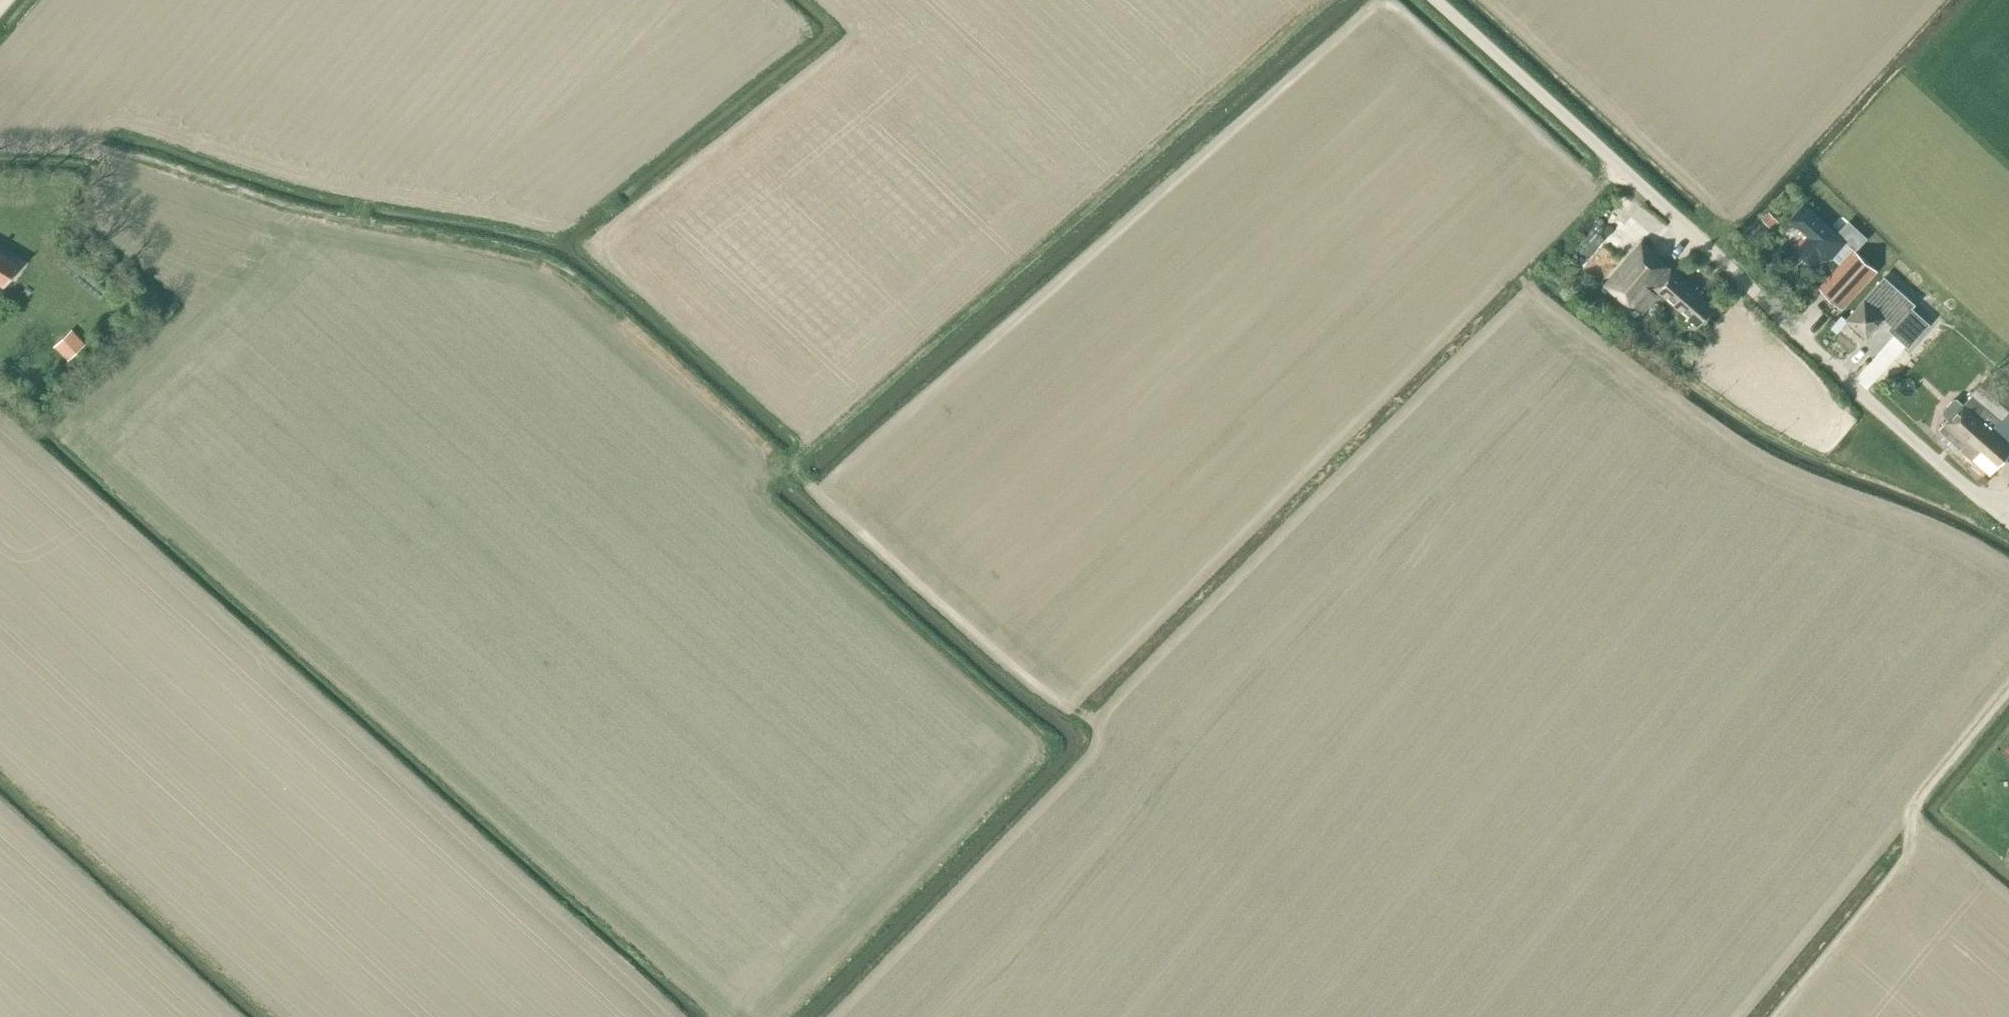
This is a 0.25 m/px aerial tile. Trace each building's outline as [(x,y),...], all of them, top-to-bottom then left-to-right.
[(1846,243),(1806,205),(1792,220),(1807,234),(1793,248),(1815,268),(1828,254),(1832,257),(1846,243)] [(1769,211),(1762,218),(1770,227),(1777,219),(1769,211)] [(1632,312),(1652,290),(1695,328),(1701,320),(1703,322),(1708,316),(1706,315),(1714,305),(1671,268),(1641,241),(1602,286),(1632,312)] [(1832,257),(1839,264),(1818,287),(1841,309),(1877,272),(1846,243),(1832,257)] [(3,286),(18,264),(0,253),(0,284),(3,286)] [(1846,320),(1866,338),(1898,303),(1877,285),(1846,320)] [(1900,331),(1911,341),(1925,324),(1915,315),(1900,331)] [(56,342),(69,356),(81,345),(68,331),(56,342)] [(1956,397),(1954,398),(1943,410),(1943,414),(1949,419),(1939,430),(1989,475),(2008,453),(2008,436),(2003,431),(2004,430),(2008,434),(2008,410),(2008,409),(2008,393),(1988,376),(1972,394),(1973,396),(1965,405),(1956,397)]
